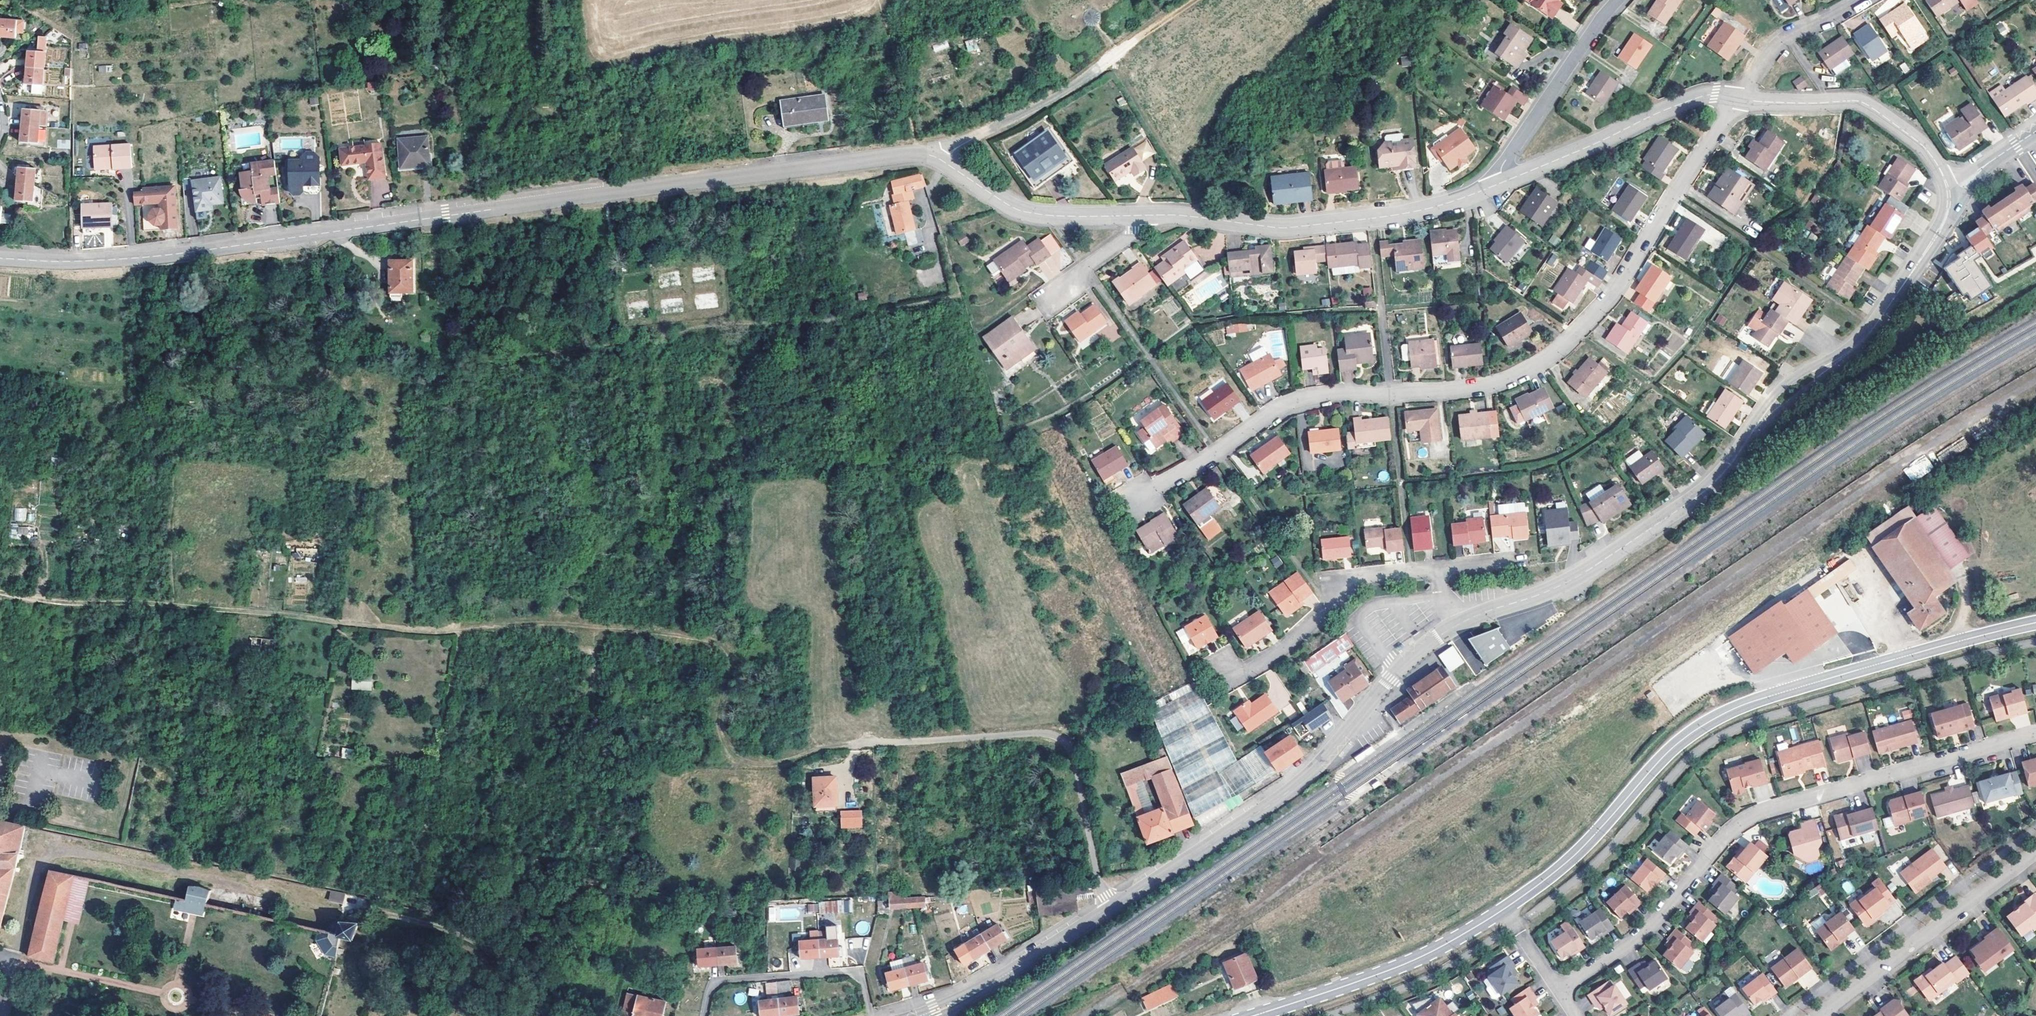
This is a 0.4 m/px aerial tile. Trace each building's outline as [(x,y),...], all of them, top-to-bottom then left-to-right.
[(1555,19),(1564,5),(1559,1),(1560,0),(1528,0),(1555,19)] [(1680,0),(1654,0),(1656,1),(1644,19),(1660,30),(1681,0),(1680,0)] [(1935,18),(1959,2),(1958,0),(1927,0),(1924,2),(1935,18)] [(1959,2),(1966,12),(1977,4),(1974,0),(1958,0),(1959,2)] [(1883,22),(1892,35),(1902,29),(1914,48),(1930,37),(1909,7),(1899,13),(1898,11),(1883,22)] [(23,22),(0,20),(0,23),(0,37),(16,38),(16,32),(23,33),(23,22)] [(1745,36),(1725,23),(1709,47),(1726,59),(1737,45),(1738,45),(1745,36)] [(2001,23),(1996,26),(2002,35),(2007,32),(2001,23)] [(1532,39),(1511,25),(1505,35),(1508,37),(1496,54),(1517,68),(1524,59),(1520,56),(1532,39)] [(1857,38),(1871,61),(1877,56),(1879,59),(1889,52),(1871,26),(1865,31),(1865,32),(1857,38)] [(1655,46),(1639,35),(1622,60),(1637,70),(1655,46)] [(29,51),(28,68),(44,69),(45,38),(38,38),(38,49),(31,48),(31,51),(29,51)] [(1845,61),(1855,54),(1844,38),(1819,55),(1834,77),(1849,67),(1845,61)] [(965,40),(966,51),(977,50),(976,39),(965,40)] [(1400,57),(1402,66),(1409,65),(1408,56),(1400,57)] [(43,86),(44,69),(28,68),(27,85),(33,85),(33,95),(43,95),(43,86)] [(1606,105),(1620,83),(1604,72),(1588,94),(1606,105)] [(1799,91),(1808,85),(1802,77),(1793,83),(1799,91)] [(2004,117),(2025,104),(2027,106),(2034,101),(2035,99),(2035,91),(2027,78),(2006,92),(2002,86),(1989,95),(1993,101),(2004,117)] [(1517,102),(1523,106),(1529,97),(1517,89),(1510,97),(1496,88),(1484,106),(1505,120),(1517,102)] [(774,104),(778,128),(819,123),(815,98),(774,104)] [(46,126),(48,111),(43,110),(43,107),(30,106),(30,109),(24,109),(22,126),(39,128),(39,126),(46,126)] [(1988,130),(1975,111),(1964,118),(1967,123),(1948,136),(1959,153),(1974,143),(1973,140),(1988,130)] [(46,129),(39,128),(22,126),(21,142),(38,143),(38,136),(46,136),(46,129)] [(1785,140),(1767,127),(1758,140),(1756,137),(1751,144),(1754,146),(1748,155),(1766,167),(1785,140)] [(1055,166),(1059,173),(1075,161),(1052,128),(1013,156),(1032,182),(1055,166)] [(1476,151),(1462,130),(1449,138),(1451,140),(1437,150),(1424,158),(1431,170),(1444,161),(1451,171),(1458,166),(1461,170),(1468,165),(1464,159),(1476,151)] [(1416,167),(1413,140),(1404,141),(1403,134),(1388,136),(1386,138),(1387,144),(1385,144),(1379,150),(1380,159),(1383,159),(1385,166),(1401,165),(1401,169),(1416,167)] [(1643,168),(1662,180),(1665,174),(1663,173),(1678,150),(1659,137),(1644,160),(1646,163),(1643,168)] [(428,170),(427,141),(397,141),(398,170),(428,170)] [(130,168),(129,144),(92,147),(94,167),(112,166),(112,169),(130,168)] [(353,148),(338,149),(341,166),(366,163),(368,181),(384,178),(380,144),(363,146),(364,150),(353,152),(353,148)] [(1134,146),(1107,164),(1117,180),(1135,168),(1138,172),(1148,165),(1134,146)] [(299,159),(299,162),(287,162),(288,173),(285,176),(285,183),(289,187),(289,194),(292,196),(298,196),(301,193),(301,187),(318,187),(317,159),(312,154),(304,154),(299,159)] [(1881,189),(1901,202),(1910,189),(1905,187),(1917,169),(1901,159),(1881,189)] [(1326,172),(1328,193),(1358,189),(1355,168),(1344,169),(1343,163),(1340,161),(1328,162),(1326,165),(1326,172)] [(252,173),(241,174),(242,191),(240,191),(242,207),(256,206),(256,199),(256,196),(261,196),(261,199),(262,205),(278,204),(274,163),(252,165),(252,173)] [(1055,166),(1032,182),(1037,189),(1059,173),(1055,166)] [(34,186),(36,169),(19,168),(17,184),(34,186)] [(1744,195),(1747,197),(1754,187),(1729,168),(1709,196),(1729,210),(1736,200),(1739,202),(1744,195)] [(1307,170),(1269,173),(1270,194),(1285,194),(1286,199),(1308,197),(1307,170)] [(909,192),(922,188),(917,173),(915,174),(916,178),(889,185),(892,197),(890,198),(892,207),(887,208),(894,236),(903,234),(913,231),(906,203),(907,203),(909,202),(909,201),(910,199),(910,197),(910,195),(910,194),(909,193),(909,192)] [(223,204),(220,178),(193,180),(196,211),(208,210),(208,205),(213,204),(223,204)] [(1975,223),(1978,228),(1983,236),(1997,226),(2000,230),(2030,208),(2028,205),(2035,200),(2035,186),(2034,183),(2026,189),(2025,190),(2021,185),(2014,190),(2016,193),(2013,195),(1993,210),(1991,211),(1988,207),(1980,213),(1983,218),(1980,220),(1975,223)] [(33,202),(34,186),(17,184),(16,200),(33,202)] [(173,185),(141,187),(141,191),(133,192),(133,203),(141,203),(159,201),(159,207),(153,208),(149,213),(149,220),(154,224),(161,224),(161,229),(176,227),(173,185)] [(1648,198),(1631,185),(1614,211),(1629,221),(1636,213),(1637,214),(1648,198)] [(318,187),(301,187),(301,193),(303,197),(315,196),(318,194),(318,187)] [(1557,203),(1539,190),(1524,212),(1542,225),(1557,203)] [(1735,214),(1747,197),(1744,195),(1739,202),(1736,200),(1729,210),(1735,214)] [(1816,196),(1812,202),(1816,205),(1820,199),(1816,196)] [(159,201),(141,203),(143,230),(161,229),(161,224),(154,224),(149,220),(149,213),(153,208),(159,207),(159,201)] [(776,202),(766,203),(767,211),(776,210),(776,202)] [(110,205),(81,207),(83,230),(112,228),(110,205)] [(1886,238),(1890,240),(1906,217),(1887,205),(1872,228),(1886,238)] [(1705,231),(1690,221),(1682,232),(1680,231),(1668,248),(1685,260),(1705,231)] [(1525,240),(1508,226),(1502,233),(1504,235),(1492,250),(1506,263),(1525,240)] [(1850,257),(1865,268),(1886,238),(1872,228),(1870,227),(1850,257)] [(1623,239),(1606,228),(1591,251),(1608,262),(1623,239)] [(1983,236),(1978,228),(1964,237),(1970,245),(1955,256),(1953,252),(1949,255),(1941,267),(1956,290),(1960,287),(1965,294),(1969,301),(1991,287),(1973,261),(1981,256),(1988,251),(1992,248),(1983,236)] [(918,230),(913,231),(903,234),(906,249),(922,245),(918,230)] [(1458,231),(1431,234),(1435,265),(1461,261),(1458,231)] [(1552,234),(1548,242),(1557,246),(1561,239),(1552,234)] [(1039,240),(1050,255),(1058,249),(1048,235),(1039,240)] [(1170,287),(1182,279),(1179,274),(1199,259),(1188,243),(1182,235),(1161,250),(1165,255),(1153,264),(1166,282),(1170,287)] [(1021,241),(985,267),(991,275),(995,276),(1002,271),(1007,277),(1016,277),(1025,270),(1023,267),(1034,260),(1037,264),(1050,255),(1039,240),(1037,238),(1025,246),(1021,241)] [(1191,241),(1188,243),(1199,259),(1206,269),(1211,265),(1204,255),(1203,256),(1191,241)] [(1361,268),(1373,267),(1370,241),(1327,245),(1329,261),(1329,268),(1360,265),(1361,268)] [(1410,245),(1397,247),(1398,257),(1399,271),(1425,269),(1422,242),(1410,243),(1410,245)] [(1250,269),(1251,275),(1275,272),(1271,244),(1255,246),(1252,243),(1248,247),(1249,251),(1228,253),(1230,272),(1250,269)] [(1383,258),(1391,258),(1389,247),(1389,243),(1381,244),(1383,258)] [(1314,249),(1305,250),(1296,251),(1299,275),(1317,273),(1316,262),(1329,261),(1327,245),(1314,247),(1314,249)] [(1389,247),(1391,258),(1398,257),(1397,247),(1389,247)] [(1988,251),(1981,256),(1983,259),(1991,254),(1988,251)] [(1546,263),(1552,266),(1557,256),(1551,253),(1546,263)] [(1828,289),(1849,302),(1858,289),(1853,286),(1865,268),(1850,257),(1828,289)] [(1586,270),(1601,280),(1607,270),(1591,261),(1586,270)] [(410,264),(388,263),(388,295),(410,295),(410,264)] [(1135,271),(1119,281),(1134,302),(1141,297),(1157,286),(1141,263),(1133,269),(1135,271)] [(1638,290),(1641,292),(1654,302),(1671,278),(1655,266),(1646,278),(1645,277),(1638,290)] [(1596,287),(1601,280),(1586,270),(1582,267),(1578,274),(1571,269),(1556,292),(1568,300),(1572,303),(1587,282),(1596,287)] [(1230,272),(1231,278),(1251,275),(1250,269),(1230,272)] [(1202,300),(1224,288),(1218,276),(1201,285),(1202,286),(1197,289),(1202,300)] [(1134,302),(1119,281),(1114,285),(1132,310),(1144,302),(1141,297),(1134,302)] [(1781,303),(1775,312),(1790,322),(1795,325),(1812,300),(1793,287),(1793,288),(1785,283),(1774,298),(1781,303)] [(1362,288),(1363,296),(1372,294),(1371,287),(1362,288)] [(1960,287),(1956,290),(1961,297),(1965,294),(1960,287)] [(1654,302),(1641,292),(1634,301),(1648,311),(1654,302)] [(1568,300),(1557,293),(1551,301),(1562,308),(1568,300)] [(1366,298),(1367,308),(1378,306),(1377,297),(1366,298)] [(1077,315),(1066,323),(1081,344),(1108,324),(1095,306),(1079,318),(1077,315)] [(1780,335),(1790,322),(1775,312),(1773,310),(1769,316),(1760,310),(1750,326),(1759,332),(1755,337),(1769,347),(1778,334),(1780,335)] [(1520,314),(1497,329),(1509,347),(1532,332),(1520,314)] [(1718,314),(1715,322),(1723,326),(1727,318),(1718,314)] [(1618,325),(1607,342),(1627,355),(1642,333),(1639,331),(1644,323),(1632,315),(1622,328),(1618,325)] [(1010,356),(1015,364),(1035,350),(1022,332),(1025,330),(1015,316),(985,338),(994,351),(996,350),(1004,360),(1010,356)] [(1244,322),(1231,323),(1232,331),(1239,330),(1239,328),(1244,328),(1244,322)] [(1639,331),(1642,333),(1645,335),(1650,327),(1644,323),(1639,331)] [(1022,332),(1035,350),(1038,348),(1025,330),(1022,332)] [(1339,351),(1341,372),(1357,370),(1357,363),(1374,361),(1371,335),(1346,337),(1347,350),(1339,351)] [(1436,343),(1411,344),(1412,366),(1426,365),(1426,369),(1437,368),(1436,343)] [(1482,343),(1451,347),(1453,366),(1483,364),(1482,343)] [(1316,345),(1302,347),(1305,369),(1314,368),(1315,375),(1330,373),(1326,348),(1316,350),(1316,345)] [(1260,349),(1252,353),(1256,363),(1243,370),(1255,391),(1266,385),(1264,381),(1280,372),(1271,355),(1265,358),(1260,349)] [(1010,356),(1004,360),(1010,368),(1015,364),(1010,356)] [(1729,383),(1746,394),(1762,371),(1745,359),(1729,383)] [(1589,361),(1569,385),(1584,398),(1605,375),(1596,367),(1589,361)] [(1596,367),(1605,375),(1609,371),(1600,363),(1596,367)] [(1264,381),(1266,385),(1282,376),(1280,372),(1264,381)] [(1130,375),(1124,380),(1128,385),(1134,380),(1130,375)] [(1223,379),(1196,397),(1199,401),(1226,382),(1223,379)] [(1227,383),(1201,402),(1214,419),(1225,411),(1225,412),(1240,401),(1227,383)] [(1742,400),(1725,388),(1708,415),(1724,426),(1742,400)] [(1544,390),(1519,402),(1521,405),(1512,409),(1520,425),(1523,426),(1527,424),(1529,420),(1554,408),(1544,390)] [(1146,427),(1138,432),(1151,450),(1170,437),(1173,442),(1186,433),(1167,404),(1143,422),(1146,427)] [(1421,430),(1422,442),(1441,441),(1438,411),(1408,413),(1409,430),(1421,430)] [(1074,413),(1068,417),(1072,423),(1078,419),(1074,413)] [(1491,428),(1499,428),(1497,413),(1462,417),(1464,441),(1492,439),(1491,428)] [(1688,416),(1676,427),(1679,430),(1667,441),(1682,457),(1694,446),(1691,443),(1704,432),(1688,416)] [(1357,442),(1375,441),(1392,439),(1389,417),(1362,420),(1362,417),(1354,418),(1356,432),(1357,442)] [(1325,433),(1310,434),(1312,454),(1342,450),(1339,429),(1325,431),(1325,433)] [(1421,430),(1409,430),(1410,443),(1422,442),(1421,430)] [(1348,434),(1349,449),(1376,447),(1375,441),(1357,442),(1356,432),(1348,434)] [(1278,435),(1252,456),(1265,472),(1291,452),(1278,435)] [(1129,464),(1119,445),(1093,460),(1104,478),(1107,484),(1117,478),(1114,473),(1129,464)] [(1665,468),(1654,451),(1643,460),(1637,453),(1624,463),(1625,466),(1628,470),(1631,468),(1641,482),(1654,473),(1655,475),(1665,468)] [(1927,456),(1903,466),(1910,481),(1934,470),(1927,456)] [(1214,483),(1184,505),(1209,540),(1222,530),(1211,514),(1208,510),(1218,504),(1215,499),(1222,495),(1214,483)] [(1580,507),(1588,526),(1601,520),(1603,523),(1631,504),(1619,484),(1591,502),(1580,507)] [(1227,502),(1222,495),(1215,499),(1218,504),(1208,510),(1211,514),(1227,502)] [(1915,520),(1950,571),(1970,557),(1934,506),(1915,520)] [(14,521),(26,521),(26,508),(14,508),(14,521)] [(1552,543),(1567,542),(1567,538),(1579,537),(1577,518),(1568,518),(1567,513),(1563,509),(1549,510),(1550,520),(1552,543)] [(1528,536),(1525,513),(1500,515),(1492,515),(1494,536),(1502,535),(1513,534),(1513,538),(1528,536)] [(1154,526),(1139,535),(1150,554),(1173,542),(1170,537),(1177,533),(1165,514),(1151,522),(1154,526)] [(1452,524),(1454,545),(1470,543),(1470,537),(1487,536),(1485,516),(1469,517),(1469,522),(1452,524)] [(1412,523),(1415,549),(1425,547),(1426,549),(1434,548),(1430,518),(1418,519),(1418,522),(1412,523)] [(1950,571),(1915,520),(1873,548),(1916,609),(1908,614),(1920,631),(1946,613),(1935,597),(1957,581),(1950,571)] [(508,522),(500,522),(500,531),(508,531),(508,522)] [(1154,526),(1151,522),(1136,531),(1139,535),(1154,526)] [(27,534),(27,526),(18,526),(18,534),(27,534)] [(1388,545),(1388,548),(1389,551),(1405,549),(1402,528),(1386,529),(1386,526),(1366,528),(1368,546),(1382,545),(1388,545)] [(1170,537),(1173,542),(1179,538),(1177,533),(1170,537)] [(1351,557),(1350,539),(1320,542),(1322,560),(1351,557)] [(1277,555),(1270,560),(1276,568),(1283,563),(1277,555)] [(1842,566),(1786,606),(1816,648),(1838,633),(1814,599),(1848,575),(1842,566)] [(1283,593),(1275,599),(1285,612),(1312,591),(1298,571),(1278,586),(1283,593)] [(1270,592),(1275,599),(1283,593),(1278,586),(1270,592)] [(1781,601),(1730,637),(1756,673),(1787,652),(1795,663),(1816,648),(1786,606),(1782,601),(1781,601)] [(1261,611),(1235,628),(1246,646),(1273,629),(1261,611)] [(1207,616),(1185,628),(1197,649),(1219,636),(1207,616)] [(1191,638),(1185,628),(1176,633),(1182,643),(1191,638)] [(1486,665),(1497,658),(1510,650),(1495,628),(1479,634),(1473,636),(1477,643),(1473,646),(1486,665)] [(1307,664),(1348,636),(1348,635),(1347,634),(1305,661),(1307,664)] [(1313,673),(1354,645),(1348,636),(1307,664),(1313,673)] [(1477,643),(1473,636),(1467,638),(1473,646),(1477,643)] [(278,649),(280,639),(257,638),(256,647),(278,649)] [(1453,645),(1438,655),(1449,673),(1464,663),(1453,645)] [(1370,683),(1356,664),(1331,681),(1346,701),(1370,683)] [(1411,697),(1420,710),(1455,688),(1442,669),(1408,691),(1411,697)] [(1241,761),(1201,690),(1154,711),(1198,817),(1230,800),(1261,784),(1281,772),(1263,746),(1241,761)] [(2029,713),(2023,690),(1991,699),(1998,722),(2029,713)] [(1237,712),(1246,724),(1275,704),(1268,694),(1254,705),(1250,707),(1248,704),(1237,712)] [(1400,723),(1420,710),(1411,697),(1391,710),(1400,723)] [(1334,716),(1325,703),(1294,724),(1303,737),(1334,716)] [(1275,704),(1246,724),(1252,733),(1281,712),(1275,704)] [(1977,728),(1971,704),(1934,715),(1940,738),(1977,728)] [(1912,717),(1910,709),(1901,712),(1903,719),(1912,717)] [(1915,721),(1875,732),(1881,754),(1921,743),(1915,721)] [(1867,733),(1851,737),(1850,734),(1832,739),(1838,760),(1842,762),(1849,760),(1851,756),(1851,755),(1855,754),(1856,758),(1873,753),(1867,733)] [(1270,753),(1264,745),(1263,746),(1281,772),(1307,754),(1294,736),(1270,753)] [(1827,766),(1820,741),(1779,752),(1786,778),(1798,774),(1798,772),(1805,769),(1817,766),(1818,768),(1827,766)] [(1374,750),(1371,746),(1355,758),(1358,762),(1374,750)] [(342,748),(341,757),(352,759),(353,749),(342,748)] [(1175,834),(1197,825),(1166,748),(1159,752),(1162,760),(1124,774),(1151,844),(1176,835),(1175,834)] [(1762,759),(1747,763),(1747,764),(1728,770),(1734,792),(1737,794),(1744,792),(1746,789),(1745,786),(1753,784),(1753,787),(1768,782),(1762,759)] [(2034,761),(2024,764),(2031,788),(2035,787),(2035,760),(2034,761)] [(1992,780),(1981,783),(1988,805),(2017,796),(2017,797),(2026,795),(2025,793),(2019,773),(2012,775),(2011,775),(2000,778),(1992,780)] [(841,806),(840,780),(808,780),(809,808),(841,806)] [(1157,812),(1145,781),(1140,783),(1142,790),(1140,791),(1149,815),(1157,812)] [(1978,807),(1972,787),(1956,791),(1950,792),(1934,797),(1939,818),(1978,807)] [(1890,805),(1897,827),(1914,822),(1914,821),(1930,816),(1923,793),(1906,798),(1907,800),(1901,802),(1898,800),(1892,802),(1890,805)] [(1683,813),(1676,820),(1695,835),(1701,828),(1705,831),(1710,824),(1709,823),(1711,820),(1716,813),(1700,800),(1687,816),(1683,813)] [(1880,829),(1874,809),(1856,814),(1848,816),(1844,814),(1838,816),(1836,820),(1842,840),(1880,829)] [(862,828),(862,810),(840,810),(841,829),(862,828)] [(1885,828),(1893,825),(1890,816),(1882,819),(1885,828)] [(1822,843),(1816,820),(1801,824),(1803,829),(1803,831),(1798,833),(1795,831),(1791,833),(1789,835),(1792,844),(1797,843),(1799,848),(1795,855),(1808,862),(1818,859),(1820,855),(1819,849),(1822,843)] [(25,826),(0,821),(0,931),(14,872),(19,873),(20,869),(15,868),(17,858),(22,859),(23,856),(18,854),(25,826)] [(1826,830),(1833,858),(1840,857),(1833,829),(1826,830)] [(1690,846),(1672,831),(1655,851),(1671,864),(1677,857),(1682,850),(1685,852),(1690,846)] [(1768,856),(1752,842),(1745,850),(1738,859),(1734,859),(1729,865),(1729,869),(1746,882),(1768,856)] [(1745,850),(1743,848),(1734,859),(1738,859),(1745,850)] [(1947,868),(1934,850),(1902,873),(1916,893),(1924,888),(1922,886),(1931,880),(1947,868)] [(1666,873),(1648,858),(1632,879),(1647,891),(1653,884),(1658,877),(1661,879),(1666,873)] [(30,957),(55,962),(66,917),(76,876),(50,870),(30,957)] [(1739,887),(1723,873),(1714,884),(1715,886),(1719,889),(1715,893),(1710,900),(1725,913),(1739,896),(1735,892),(1739,887)] [(76,876),(66,917),(73,919),(78,920),(87,879),(76,876)] [(1874,884),(1878,889),(1862,901),(1858,901),(1854,904),(1853,907),(1866,925),(1869,926),(1874,923),(1874,919),(1882,914),(1891,907),(1890,906),(1897,901),(1881,880),(1874,884)] [(1932,882),(1931,880),(1922,886),(1924,888),(1932,882)] [(1093,895),(1091,881),(1074,883),(1076,898),(1093,895)] [(1078,911),(1076,898),(1074,883),(1037,889),(1040,917),(1078,911)] [(1642,901),(1626,884),(1607,902),(1621,917),(1627,911),(1634,904),(1636,907),(1642,901)] [(207,905),(211,891),(200,887),(188,886),(185,901),(189,902),(187,911),(194,912),(205,915),(207,906),(207,905)] [(330,890),(328,900),(342,903),(345,893),(330,890)] [(2025,904),(2026,906),(2008,919),(2022,938),(2033,930),(2034,933),(2035,931),(2035,896),(2025,904)] [(921,907),(920,898),(906,899),(906,908),(921,907)] [(906,908),(906,899),(891,900),(892,909),(906,908)] [(189,902),(185,901),(179,900),(177,909),(187,911),(189,902)] [(1716,915),(1700,901),(1690,912),(1692,913),(1696,917),(1692,921),(1686,928),(1701,941),(1716,924),(1711,920),(1716,915)] [(819,904),(819,914),(838,913),(838,903),(819,904)] [(1636,907),(1634,904),(1627,911),(1630,913),(1636,907)] [(720,917),(721,906),(708,906),(708,917),(720,917)] [(720,917),(736,917),(736,907),(721,906),(720,917)] [(1615,927),(1602,908),(1580,923),(1591,940),(1599,935),(1606,930),(1608,932),(1615,927)] [(1855,929),(1843,912),(1817,930),(1831,950),(1840,944),(1840,940),(1847,935),(1855,929)] [(1883,916),(1882,914),(1874,919),(1874,923),(1883,916)] [(341,938),(340,939),(353,942),(360,923),(340,921),(337,934),(336,936),(341,938)] [(1573,927),(1569,921),(1563,925),(1567,931),(1551,941),(1562,958),(1570,953),(1577,948),(1579,951),(1586,947),(1573,927)] [(982,935),(991,949),(1007,940),(999,925),(988,931),(987,928),(981,931),(983,935),(982,935)] [(1693,942),(1676,928),(1667,939),(1669,941),(1673,944),(1669,948),(1663,955),(1679,968),(1693,951),(1688,947),(1693,942)] [(991,949),(982,935),(981,936),(977,930),(972,932),(976,939),(965,945),(974,960),(991,949)] [(2015,952),(1999,930),(1985,940),(1986,942),(1987,943),(1986,946),(1983,948),(1981,946),(1972,953),(1978,960),(1976,961),(1983,971),(1994,963),(1999,963),(2015,952)] [(819,932),(819,931),(812,932),(813,941),(800,942),(802,959),(820,958),(819,932)] [(819,932),(820,958),(840,956),(839,940),(829,940),(828,932),(819,932)] [(1848,938),(1847,935),(1840,940),(1840,944),(1848,938)] [(717,949),(719,965),(738,964),(736,947),(717,949)] [(719,965),(717,949),(698,950),(700,967),(719,965)] [(1813,969),(1799,950),(1773,969),(1787,988),(1793,983),(1794,980),(1798,977),(1800,978),(1813,969)] [(1257,979),(1247,954),(1225,964),(1236,988),(1257,979)] [(1509,956),(1491,967),(1495,973),(1490,977),(1494,983),(1488,987),(1487,990),(1493,999),(1496,999),(1519,984),(1514,976),(1511,972),(1515,969),(1516,968),(1509,956)] [(1970,975),(1957,959),(1945,968),(1944,966),(1933,974),(1927,979),(1922,978),(1917,982),(1917,986),(1930,1003),(1956,983),(1958,985),(1970,975)] [(909,986),(905,969),(902,960),(890,963),(893,972),(886,974),(891,991),(909,986)] [(1688,960),(1682,969),(1688,973),(1694,963),(1688,960)] [(1666,978),(1655,961),(1647,967),(1643,970),(1640,966),(1639,964),(1627,972),(1639,990),(1645,985),(1648,991),(1666,978)] [(1999,963),(1994,963),(1983,971),(1985,974),(1999,963)] [(905,969),(909,986),(928,981),(923,964),(905,969)] [(1624,974),(1619,967),(1615,970),(1619,977),(1624,974)] [(1778,993),(1764,975),(1743,990),(1755,1006),(1762,1001),(1769,995),(1771,998),(1778,993)] [(788,980),(776,981),(780,1015),(783,1015),(800,1014),(798,998),(785,999),(785,996),(790,995),(788,980)] [(776,981),(766,982),(768,998),(773,998),(773,1001),(759,1003),(761,1015),(780,1015),(776,981)] [(1613,981),(1608,985),(1612,990),(1617,987),(1613,981)] [(1617,987),(1612,990),(1608,985),(1590,996),(1598,1008),(1600,1007),(1604,1004),(1607,1009),(1612,1015),(1613,1015),(1629,1005),(1617,987)] [(1732,986),(1724,991),(1728,997),(1736,992),(1732,986)] [(1527,987),(1510,999),(1514,1005),(1509,1008),(1514,1015),(1536,1015),(1538,1015),(1533,1007),(1530,1003),(1534,1000),(1535,999),(1527,987)] [(1159,989),(1142,998),(1148,1009),(1178,996),(1175,988),(1161,994),(1159,989)] [(666,1008),(668,1009),(669,1005),(666,1004),(667,1002),(628,993),(623,1015),(664,1015),(666,1008)] [(1737,994),(1716,1010),(1721,1015),(1741,1015),(1742,1015),(1743,1015),(1746,1015),(1751,1012),(1737,994)] [(1412,1006),(1420,1015),(1430,1008),(1435,1004),(1432,999),(1412,1006)] [(1441,1000),(1435,1004),(1430,1008),(1436,1015),(1453,1015),(1441,1000)] [(1900,1007),(1901,1004),(1897,1003),(1895,1000),(1889,1005),(1887,1004),(1887,1006),(1880,1011),(1883,1014),(1880,1015),(1907,1015),(1900,1007)]
